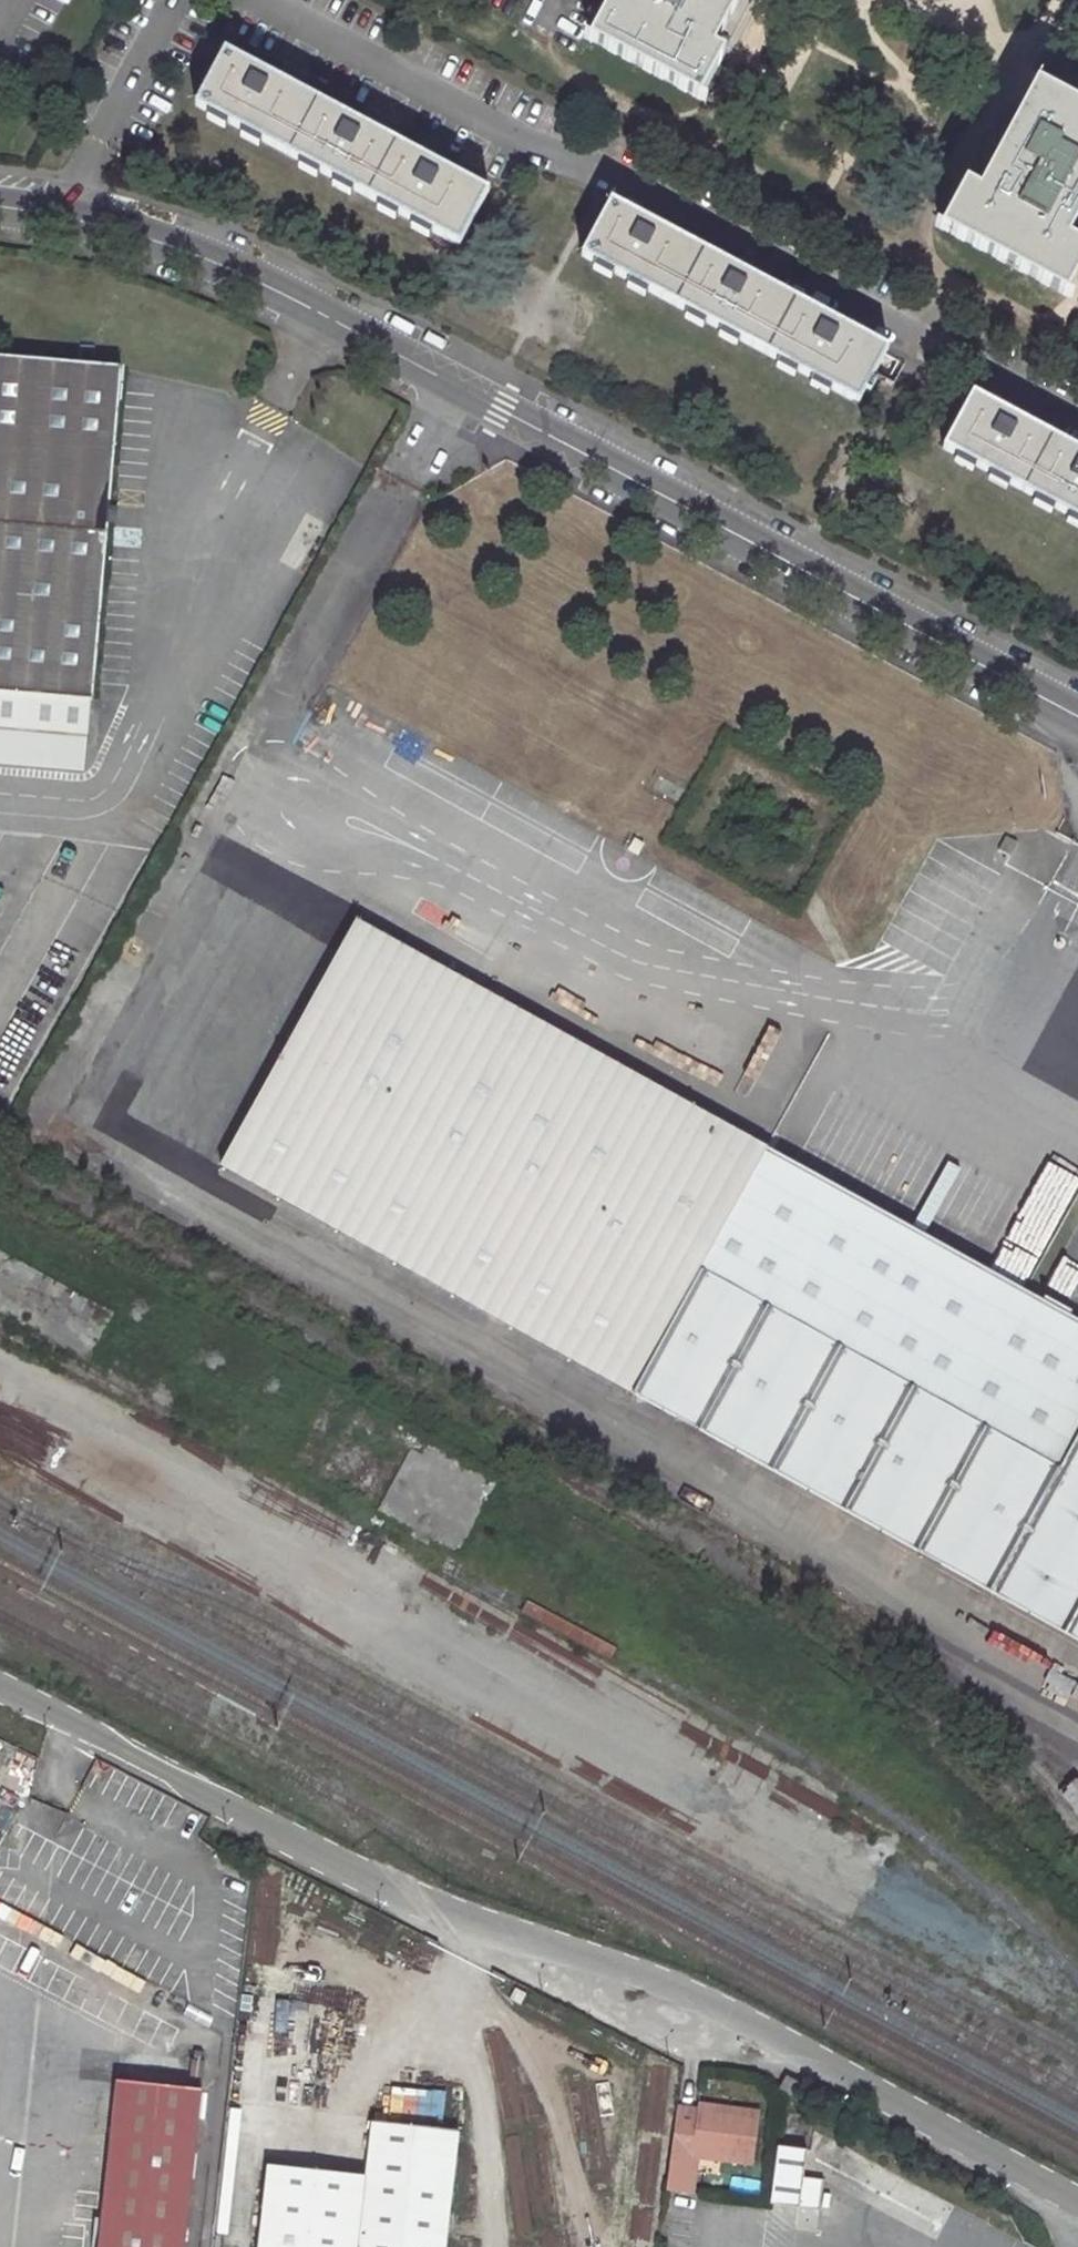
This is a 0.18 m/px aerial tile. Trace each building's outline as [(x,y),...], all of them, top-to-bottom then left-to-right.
[(739,0),(627,0),(627,1),(626,0),(606,0),(587,37),(704,98),(727,57),(713,49),(739,0)] [(224,49),(195,104),(459,245),(486,190),(224,49)] [(1077,220),(1077,104),(1038,83),(981,193),(966,185),(944,228),(1059,290),(1077,255),(1077,244),(1068,238),(1077,220)] [(610,199),(582,255),(856,400),(885,345),(610,199)] [(92,698),(120,365),(0,355),(0,690),(92,698)] [(944,448),(1077,519),(1077,449),(973,393),(944,448)] [(92,698),(0,690),(0,767),(85,775),(92,698)] [(354,920),(221,1163),(635,1391),(763,1144),(354,920)] [(1077,1427),(1077,1315),(763,1144),(635,1391),(989,1589),(1077,1427)] [(989,1589),(1077,1638),(1077,1427),(989,1589)] [(5,1821),(11,1762),(0,1760),(0,1821),(5,1821)] [(102,2246),(187,2246),(208,2064),(195,2063),(191,2091),(120,2082),(102,2246)] [(697,2159),(753,2166),(759,2113),(698,2106),(698,2110),(677,2108),(666,2193),(693,2195),(697,2159)] [(373,2121),(367,2176),(269,2165),(260,2246),(446,2246),(459,2130),(373,2121)] [(769,2205),(818,2213),(822,2182),(802,2179),(806,2152),(777,2149),(769,2205)]
